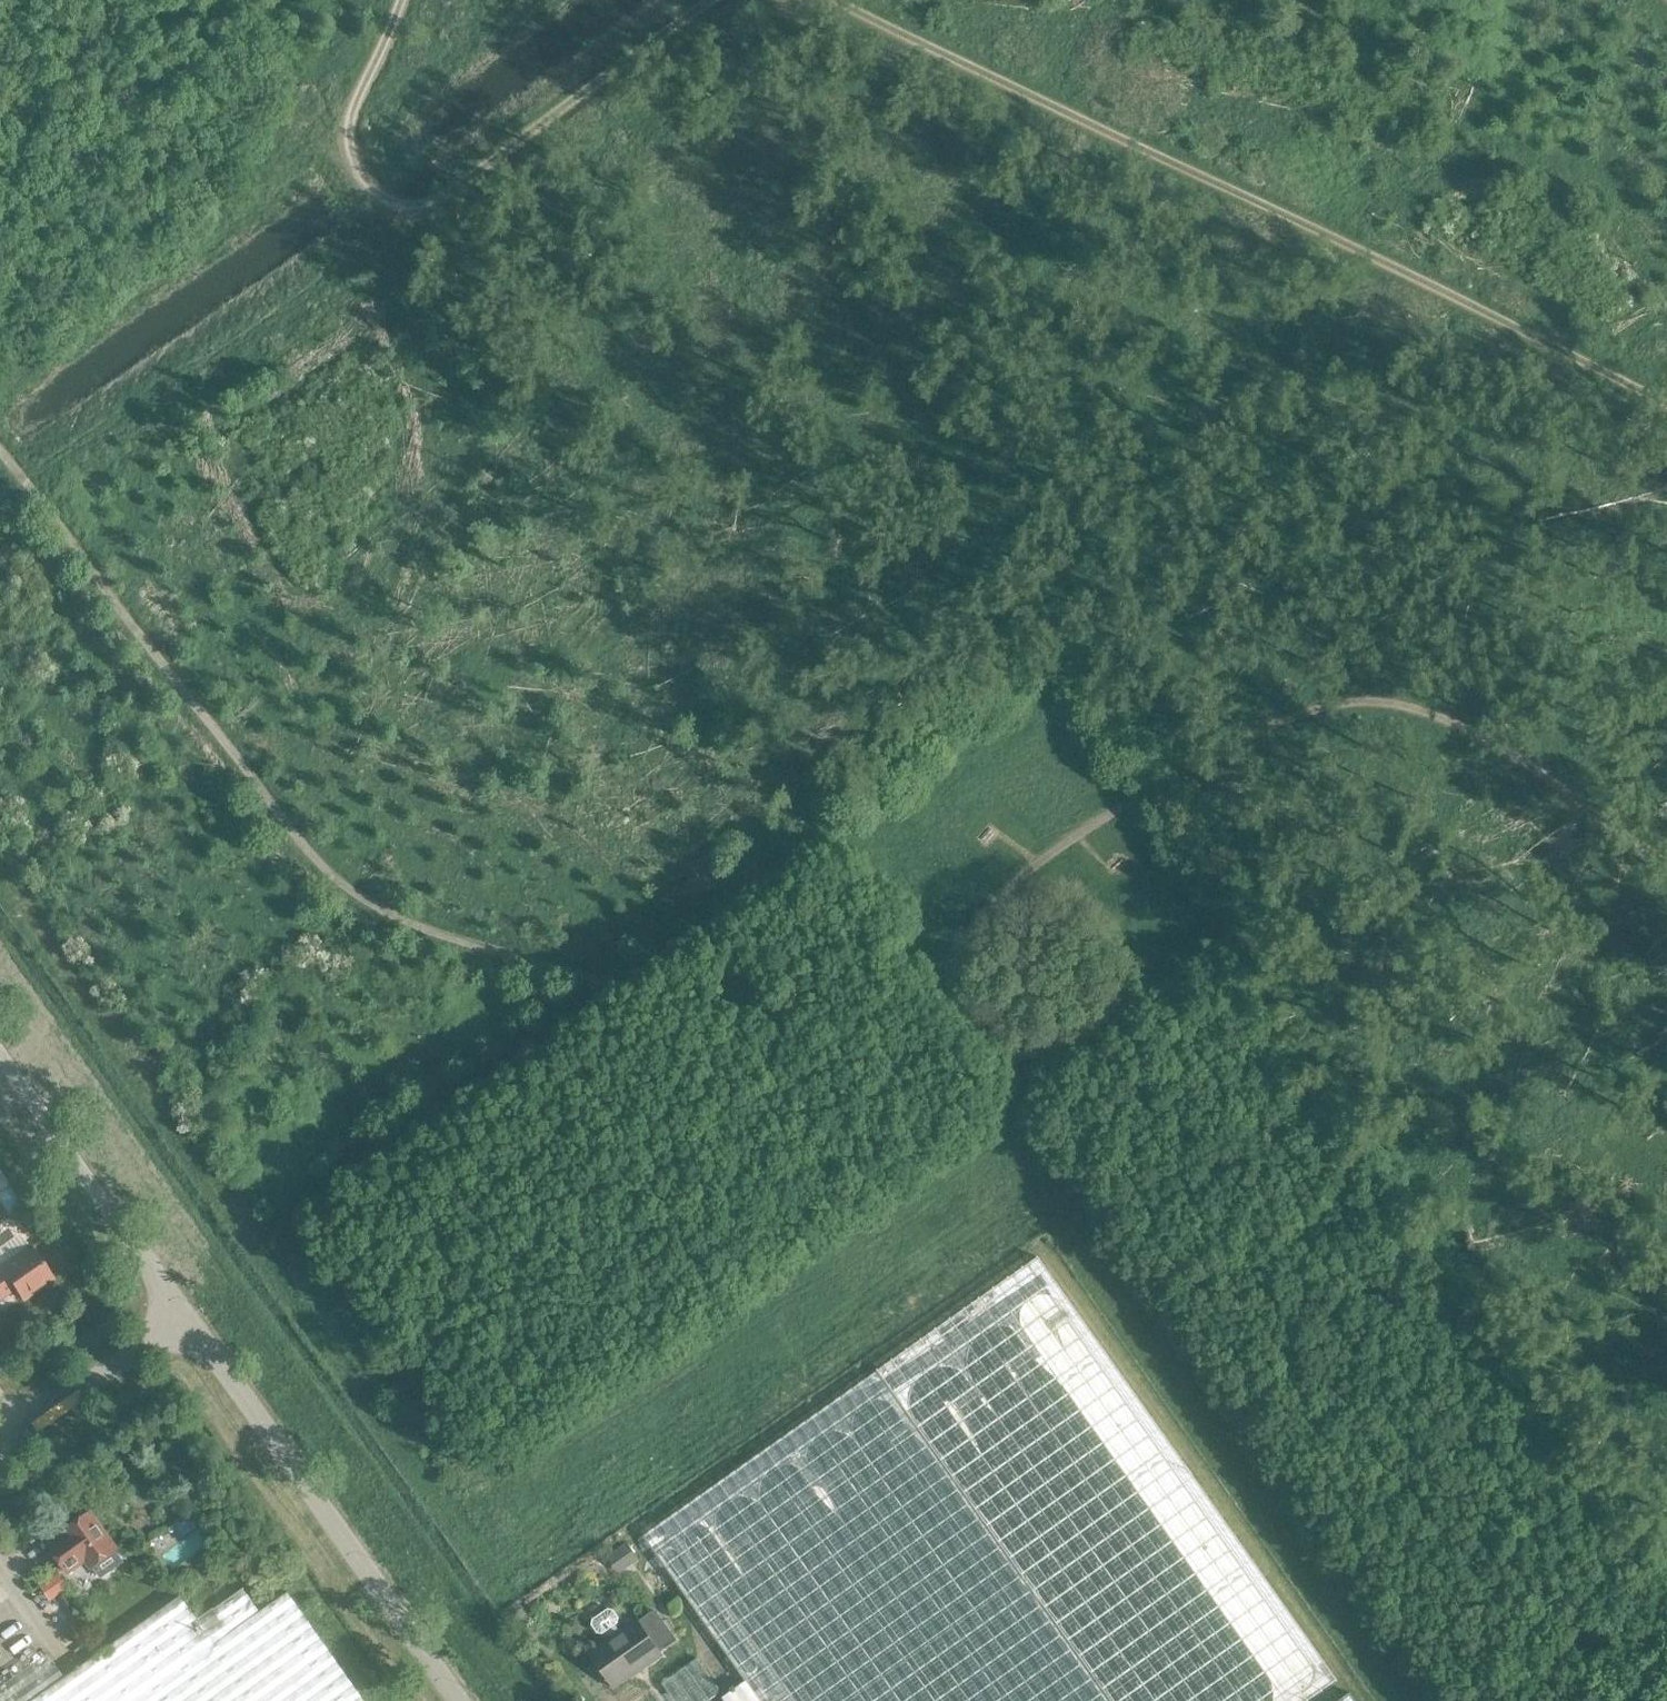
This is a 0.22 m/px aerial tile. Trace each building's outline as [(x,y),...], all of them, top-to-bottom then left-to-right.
[(9,1185),(0,1172),(0,1192),(9,1185)] [(0,1267),(0,1299),(15,1288),(23,1300),(52,1279),(29,1247),(0,1267)] [(877,1372),(643,1536),(746,1682),(722,1698),(724,1700),(1307,1700),(1335,1682),(1037,1259),(877,1372)] [(91,1568),(116,1550),(91,1513),(65,1531),(70,1538),(65,1542),(63,1538),(50,1548),(68,1573),(86,1560),(91,1568)] [(635,1541),(617,1554),(629,1570),(647,1557),(635,1541)] [(57,1569),(39,1582),(50,1597),(68,1584),(57,1569)] [(279,1581),(272,1585),(272,1586),(276,1592),(277,1592),(284,1587),(284,1586),(280,1581),(279,1581)] [(196,1618),(181,1596),(32,1700),(364,1700),(288,1592),(259,1613),(241,1587),(196,1618)] [(611,1640),(595,1651),(618,1684),(645,1665),(646,1667),(663,1655),(639,1621),(623,1632),(620,1631),(619,1631),(615,1626),(619,1623),(619,1618),(615,1611),(610,1610),(595,1620),(595,1625),(599,1632),(604,1633),(608,1631),(612,1636),(611,1637),(611,1640)]
